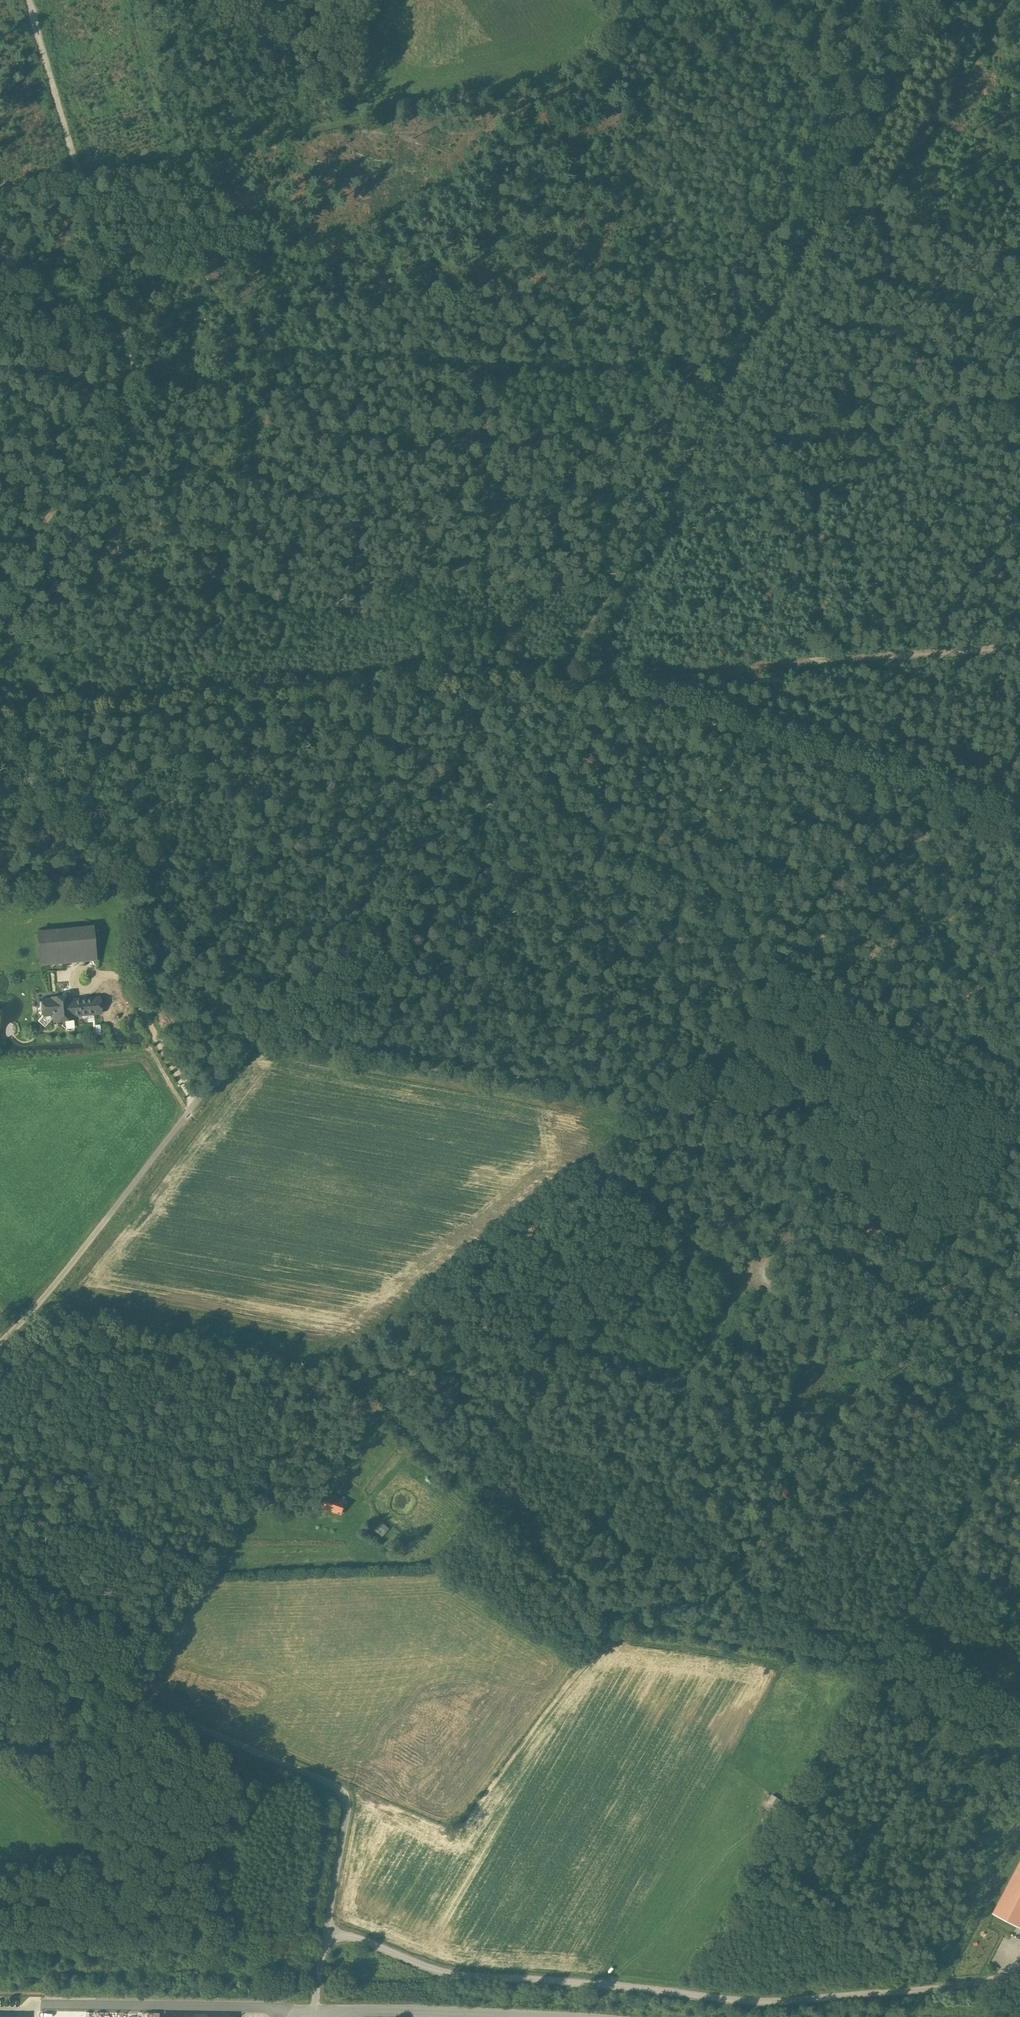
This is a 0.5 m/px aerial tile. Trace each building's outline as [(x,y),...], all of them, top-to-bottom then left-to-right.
[(94,928),(38,932),(40,963),(96,958),(94,928)] [(52,999),(43,1000),(44,1015),(54,1014),(54,1020),(73,1018),(73,1015),(101,1012),(99,998),(71,1000),(71,996),(52,998),(52,999)] [(345,1501),(328,1495),(324,1507),(340,1513),(345,1501)] [(389,1527),(383,1522),(376,1530),(382,1535),(389,1527)] [(769,1800),(778,1808),(784,1802),(776,1793),(769,1800)] [(993,1913),(1019,1927),(1019,1860),(993,1913)]
